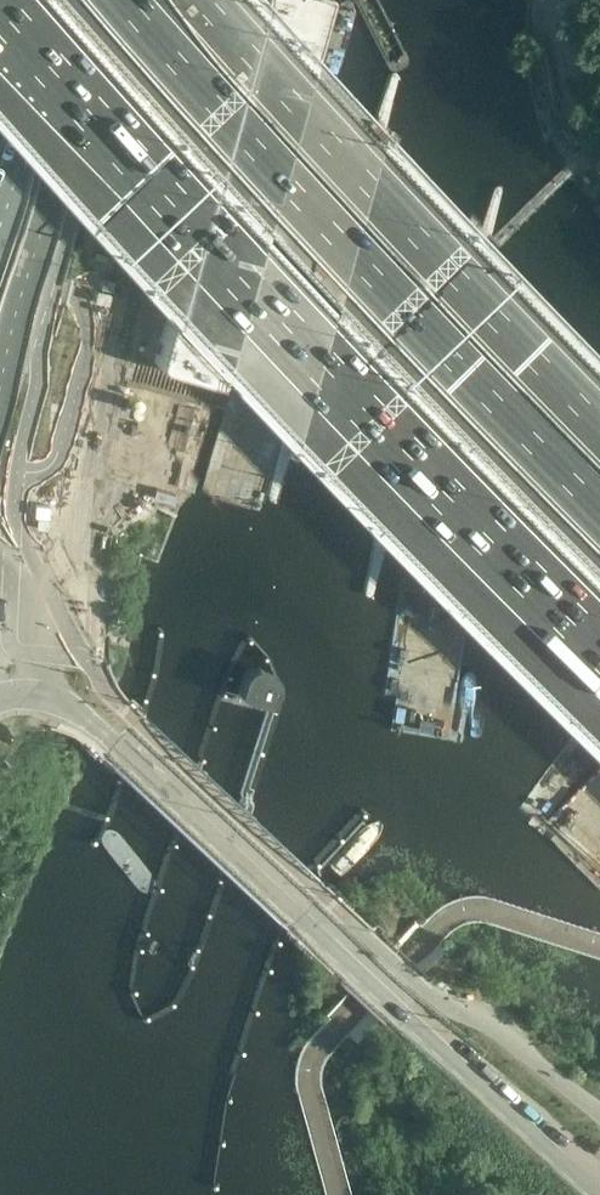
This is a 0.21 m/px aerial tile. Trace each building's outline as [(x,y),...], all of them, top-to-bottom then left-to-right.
[(288,111),(286,113),(285,117),(286,119),(288,122),(291,122),(294,121),(296,119),(296,116),(295,113),(291,111),(288,111)] [(272,710),(272,709),(278,691),(279,687),(278,683),(276,679),(273,675),(269,672),(265,671),(259,670),(254,672),(250,674),(246,680),(239,699),(272,710)]
